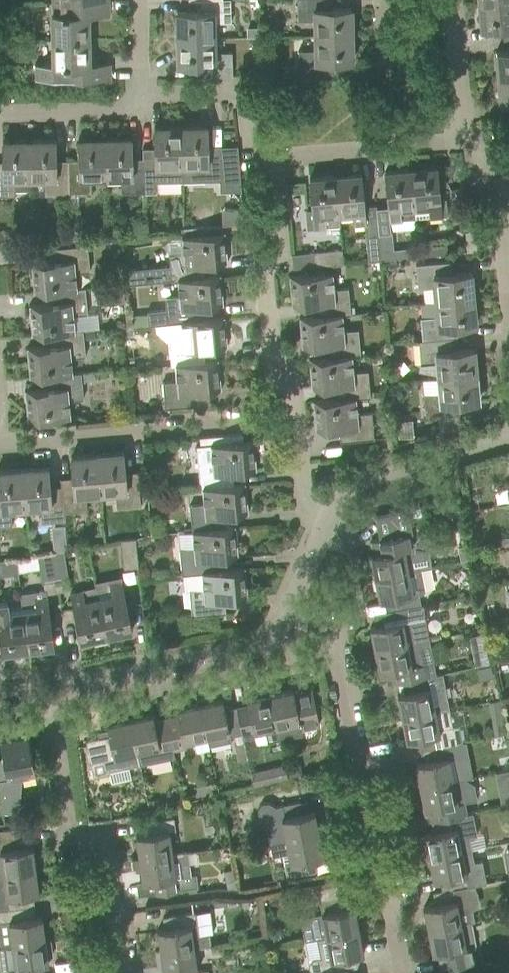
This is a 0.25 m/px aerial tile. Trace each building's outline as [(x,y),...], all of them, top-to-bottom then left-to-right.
[(204,0),(204,11),(176,12),(176,38),(214,37),(213,23),(230,22),(230,0),(204,0)] [(297,20),(313,20),(313,35),(352,34),(352,8),(322,9),(322,0),(297,0),(297,20)] [(481,29),(508,26),(508,0),(479,3),(481,29)] [(53,14),(51,14),(51,15),(52,15),(52,40),(89,39),(88,15),(108,14),(107,1),(53,2),(53,14)] [(352,34),(313,35),(313,49),(298,50),(299,74),(324,74),(324,61),(353,61),(352,34)] [(214,52),(214,37),(176,38),(177,65),(205,64),(206,76),(232,76),(231,51),(214,52)] [(89,39),(52,40),(53,66),(55,66),(55,79),(109,77),(109,64),(89,64),(89,39)] [(495,51),(498,77),(508,76),(508,50),(495,51)] [(498,77),(500,104),(508,103),(508,76),(498,77)] [(207,126),(180,127),(181,181),(218,180),(219,191),(241,190),(238,154),(207,154),(207,126)] [(154,155),(142,156),(142,166),(143,192),(154,192),(156,189),(156,182),(181,181),(180,127),(154,127),(154,155)] [(78,167),(67,168),(67,194),(91,193),(90,177),(105,177),(104,138),(78,139),(78,167)] [(131,138),(104,138),(105,177),(120,176),(120,192),(143,192),(142,166),(131,166),(131,138)] [(0,169),(0,195),(15,195),(15,190),(25,189),(29,186),(29,178),(28,140),(2,141),(3,169),(0,169)] [(55,140),(28,140),(29,178),(44,178),(44,194),(67,194),(67,168),(55,168),(55,140)] [(437,167),(411,169),(414,209),(415,218),(447,215),(445,198),(439,199),(437,167)] [(401,220),(415,218),(414,209),(411,169),(385,171),(389,221),(401,220)] [(361,173),(335,176),(339,216),(339,215),(352,214),(353,224),(364,223),(368,261),(381,260),(378,233),(377,215),(365,216),(361,173)] [(306,211),(307,228),(340,225),(339,215),(339,216),(335,176),(309,178),(312,210),(306,211)] [(243,212),(232,212),(233,224),(244,223),(243,212)] [(221,225),(182,229),(183,236),(222,233),(221,225)] [(170,265),(126,269),(128,284),(171,279),(171,281),(177,280),(197,278),(197,277),(196,265),(227,262),(227,261),(225,261),(225,257),(227,257),(226,246),(224,246),(223,234),(225,234),(225,232),(222,233),(183,236),(181,236),(181,238),(183,237),(184,253),(169,254),(170,265)] [(391,232),(378,233),(381,260),(394,259),(393,251),(391,232)] [(446,240),(417,243),(418,249),(419,257),(447,254),(446,240)] [(33,292),(33,293),(58,291),(78,289),(77,288),(75,288),(74,273),(90,272),(88,246),(60,248),(61,260),(31,263),(31,264),(33,264),(33,268),(31,268),(32,280),(34,280),(35,292),(33,292)] [(393,251),(394,259),(419,257),(418,249),(393,251)] [(341,250),(313,252),(313,253),(314,266),(315,266),(343,264),(341,250)] [(433,287),(435,302),(473,298),(471,272),(442,275),(441,262),(415,265),(418,289),(433,287)] [(291,305),(292,306),(322,304),(323,316),(343,314),(351,313),(349,287),(332,289),(331,274),(333,274),(333,272),(289,276),(289,278),(291,277),(292,289),(290,290),(291,301),(293,301),(293,305),(291,305)] [(146,309),(147,312),(148,324),(167,322),(167,323),(180,321),(193,320),(192,320),(191,308),(223,305),(223,304),(221,304),(221,300),(223,300),(222,288),(220,288),(219,276),(221,276),(220,275),(197,277),(197,278),(177,280),(179,280),(180,295),(164,296),(165,308),(146,309)] [(125,300),(124,287),(105,289),(106,301),(125,300)] [(31,334),(31,335),(56,333),(75,331),(75,330),(73,331),(71,316),(88,314),(86,288),(78,289),(58,291),(59,303),(29,305),(29,307),(30,307),(31,310),(29,311),(30,322),(32,322),(33,334),(31,334)] [(420,318),(422,341),(444,339),(448,339),(447,327),(476,324),(473,298),(435,302),(436,317),(420,318)] [(135,325),(148,324),(147,312),(134,313),(135,325)] [(301,346),(301,347),(332,345),(333,357),(353,355),(361,354),(358,328),(342,330),(340,315),(343,315),(343,314),(323,316),(299,318),(299,319),(301,319),(302,331),(300,331),(301,342),(303,342),(303,346),(301,346)] [(168,338),(170,364),(174,364),(198,362),(197,350),(227,347),(227,346),(225,346),(225,342),(227,342),(226,330),(224,330),(223,318),(224,318),(224,317),(192,320),(193,320),(180,321),(180,322),(183,322),(184,337),(168,338)] [(83,330),(84,338),(95,337),(94,329),(83,330)] [(29,377),(29,378),(54,375),(73,374),(73,373),(71,373),(69,358),(86,357),(84,338),(83,330),(75,331),(56,333),(57,345),(26,348),(26,349),(28,349),(29,353),(27,353),(28,365),(30,364),(31,376),(29,377)] [(437,372),(437,378),(476,374),(474,348),(445,351),(444,339),(422,341),(418,342),(420,364),(420,370),(437,372)] [(311,388),(311,389),(342,386),(343,398),(356,397),(371,396),(368,370),(352,371),(350,356),(353,356),(353,355),(333,357),(308,359),(309,360),(310,360),(311,372),(310,372),(311,384),(312,383),(313,387),(311,388)] [(162,381),(163,388),(164,408),(191,405),(189,393),(221,389),(221,388),(219,388),(219,384),(220,384),(219,373),(218,373),(216,361),(218,361),(218,360),(198,362),(174,364),(174,365),(177,364),(178,380),(162,381)] [(83,373),(83,380),(94,379),(93,372),(83,373)] [(83,399),(81,380),(81,373),(73,374),(54,375),(55,388),(24,390),(24,392),(26,391),(26,395),(25,396),(26,407),(28,407),(29,419),(27,419),(27,420),(71,416),(71,415),(68,415),(67,400),(83,399)] [(459,422),(458,415),(451,415),(450,403),(478,400),(476,374),(437,378),(439,393),(423,394),(425,418),(440,416),(441,428),(459,422)] [(315,430),(315,431),(346,428),(348,441),(374,439),(371,412),(355,413),(354,398),(357,398),(356,397),(343,398),(312,401),(312,402),(314,402),(315,414),(313,414),(315,426),(316,425),(317,429),(315,430)] [(242,433),(216,435),(217,443),(243,441),(242,433)] [(217,443),(196,445),(200,487),(226,485),(225,473),(256,470),(256,469),(254,469),(254,465),(256,465),(255,453),(253,454),(252,442),(254,441),(254,440),(243,441),(217,443)] [(123,452),(97,454),(100,492),(115,491),(116,507),(140,505),(138,479),(126,480),(123,452)] [(61,486),(62,494),(64,512),(87,510),(86,494),(100,492),(97,454),(71,457),(73,485),(61,486)] [(48,467),(22,469),(25,507),(40,506),(41,522),(65,520),(64,512),(62,494),(50,495),(48,467)] [(12,525),(10,508),(25,507),(22,469),(0,471),(0,526),(12,525)] [(205,503),(189,505),(192,530),(218,528),(217,516),(248,513),(248,512),(246,512),(246,508),(248,508),(247,496),(245,496),(244,485),(246,484),(245,483),(226,485),(200,487),(200,488),(204,488),(205,503)] [(195,546),(179,548),(182,573),(208,571),(207,559),(238,556),(238,555),(236,555),(236,551),(238,551),(237,539),(235,540),(234,528),(235,527),(235,526),(218,528),(192,530),(192,531),(194,531),(195,546)] [(409,544),(407,535),(371,542),(373,554),(371,554),(375,578),(408,571),(419,569),(431,567),(429,555),(435,545),(418,535),(413,543),(409,544)] [(121,540),(124,568),(137,566),(134,538),(121,540)] [(459,560),(470,558),(468,543),(457,545),(459,560)] [(50,552),(55,580),(68,577),(63,550),(50,552)] [(55,580),(50,552),(38,555),(42,582),(55,580)] [(208,571),(182,573),(182,574),(184,590),(189,590),(191,616),(217,613),(216,600),(248,597),(248,596),(246,596),(245,592),(247,592),(246,581),(244,581),(243,569),(245,569),(245,567),(208,571)] [(419,569),(408,571),(375,578),(380,601),(391,598),(394,610),(420,605),(418,593),(421,593),(423,589),(419,569)] [(94,583),(95,587),(96,587),(98,597),(106,636),(107,636),(132,630),(121,582),(111,584),(109,580),(94,583)] [(93,643),(108,640),(107,636),(106,636),(98,597),(96,587),(95,587),(71,593),(81,641),(92,639),(93,643)] [(53,646),(47,596),(46,589),(20,593),(22,605),(23,610),(28,649),(53,646)] [(23,610),(22,605),(8,607),(7,602),(0,603),(0,640),(2,653),(13,651),(14,655),(29,653),(28,649),(23,610)] [(381,612),(384,624),(370,627),(374,650),(428,640),(421,605),(420,605),(394,610),(381,612)] [(155,622),(145,624),(146,635),(157,634),(155,622)] [(434,675),(428,640),(374,650),(379,673),(391,671),(393,683),(407,680),(434,675)] [(488,663),(486,653),(472,655),(474,666),(488,663)] [(491,664),(476,667),(479,679),(492,676),(493,676),(491,664)] [(407,680),(409,692),(397,694),(402,717),(434,711),(448,709),(444,689),(443,689),(440,674),(434,675),(407,680)] [(293,689),(270,694),(280,739),(301,734),(300,728),(319,724),(311,687),(298,690),(299,692),(294,693),(293,689)] [(327,696),(325,687),(317,689),(319,697),(327,696)] [(256,692),(257,696),(247,699),(249,710),(238,713),(242,734),(243,740),(255,738),(257,744),(280,739),(270,694),(269,690),(256,692)] [(242,734),(238,713),(236,707),(225,710),(222,699),(199,704),(208,747),(230,742),(229,737),(242,734)] [(500,699),(488,701),(490,711),(502,709),(500,699)] [(208,747),(199,704),(176,709),(177,714),(179,720),(167,723),(171,744),(173,749),(173,750),(186,747),(184,741),(194,739),(197,751),(209,749),(208,747)] [(434,711),(402,717),(406,741),(418,738),(420,750),(425,749),(460,742),(462,742),(459,727),(453,724),(451,724),(448,709),(434,711)] [(174,757),(173,750),(167,723),(155,725),(153,714),(130,718),(140,764),(174,757)] [(140,764),(130,718),(106,723),(109,735),(86,740),(93,777),(113,773),(112,770),(140,764)] [(0,762),(0,803),(2,812),(17,813),(19,777),(35,774),(28,736),(0,742),(0,743),(4,762),(0,762)] [(238,760),(247,758),(243,741),(235,743),(238,760)] [(416,763),(420,786),(453,780),(449,757),(464,754),(462,742),(460,742),(425,749),(427,761),(416,763)] [(35,755),(35,769),(46,769),(47,755),(35,755)] [(301,761),(286,765),(289,776),(304,772),(301,761)] [(284,763),(272,766),(275,781),(288,778),(284,763)] [(464,778),(453,780),(420,786),(424,809),(428,809),(431,821),(434,820),(465,814),(463,802),(477,799),(473,784),(464,778)] [(197,787),(200,796),(213,793),(211,783),(197,787)] [(499,796),(501,804),(508,802),(508,795),(499,796)] [(150,808),(160,807),(159,798),(148,799),(150,808)] [(300,801),(275,806),(269,802),(262,803),(258,809),(261,824),(267,828),(270,844),(319,834),(314,811),(302,813),(300,801)] [(434,820),(436,832),(424,834),(428,857),(470,849),(467,837),(477,835),(473,816),(466,818),(465,814),(434,820)] [(139,858),(172,854),(169,831),(176,830),(174,817),(146,821),(148,833),(136,835),(139,858)] [(0,830),(0,874),(36,869),(32,846),(21,848),(18,828),(0,830)] [(319,834),(270,844),(272,855),(289,852),(291,864),(284,865),(287,877),(314,872),(311,860),(323,857),(319,834)] [(470,849),(428,857),(433,880),(445,878),(447,890),(474,885),(473,881),(485,878),(482,860),(472,862),(470,849)] [(183,852),(172,854),(139,858),(134,859),(136,872),(141,871),(142,882),(154,880),(156,893),(198,887),(196,874),(190,875),(187,852),(183,852)] [(227,881),(237,879),(235,867),(224,869),(227,881)] [(0,874),(0,909),(7,908),(28,905),(27,894),(39,893),(36,869),(0,874)] [(304,940),(318,938),(326,936),(359,930),(354,907),(343,909),(340,897),(335,898),(333,884),(317,887),(322,912),(306,915),(304,916),(303,917),(302,918),(301,919),(301,920),(301,922),(304,940)] [(447,890),(435,892),(437,904),(424,906),(428,930),(471,922),(468,910),(469,910),(478,905),(474,885),(447,890)] [(9,921),(12,944),(45,940),(42,917),(36,917),(30,918),(28,905),(7,908),(0,909),(0,922),(9,921)] [(158,929),(161,953),(194,948),(210,946),(208,933),(212,933),(209,910),(168,915),(169,928),(158,929)] [(475,945),(471,922),(428,930),(432,953),(436,952),(439,968),(474,961),(471,946),(475,945)] [(309,965),(309,966),(310,972),(317,972),(344,968),(354,966),(352,955),(363,953),(359,930),(318,938),(316,938),(319,957),(315,958),(314,958),(313,958),(312,959),(311,960),(310,961),(310,962),(309,963),(309,964),(309,965)] [(36,965),(48,963),(47,955),(52,955),(50,939),(45,940),(12,944),(0,946),(3,970),(15,968),(16,972),(37,972),(36,965)] [(194,948),(161,953),(163,972),(208,972),(207,970),(196,971),(194,948)]
